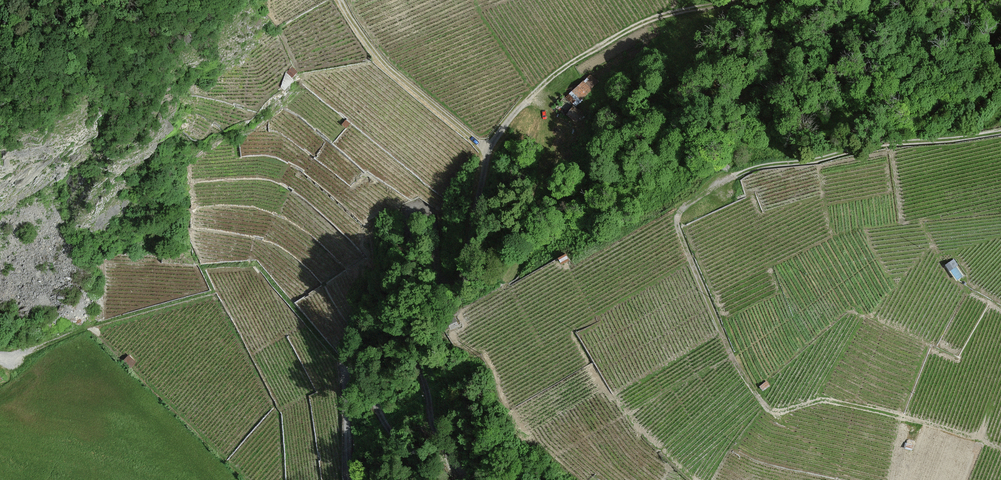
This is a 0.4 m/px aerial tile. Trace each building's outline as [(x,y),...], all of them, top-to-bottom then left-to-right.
[(598,80),(591,74),(585,81),(583,80),(567,98),(565,97),(556,107),(561,112),(564,109),(577,121),(584,113),(576,106),(592,89),(591,88),(598,80)] [(956,266),(953,260),(944,266),(948,271),(950,270),(956,279),(961,275),(955,267),(956,266)] [(453,329),(460,325),(455,317),(449,321),(453,329)] [(136,362),(130,355),(125,360),(132,366),(136,362)]
